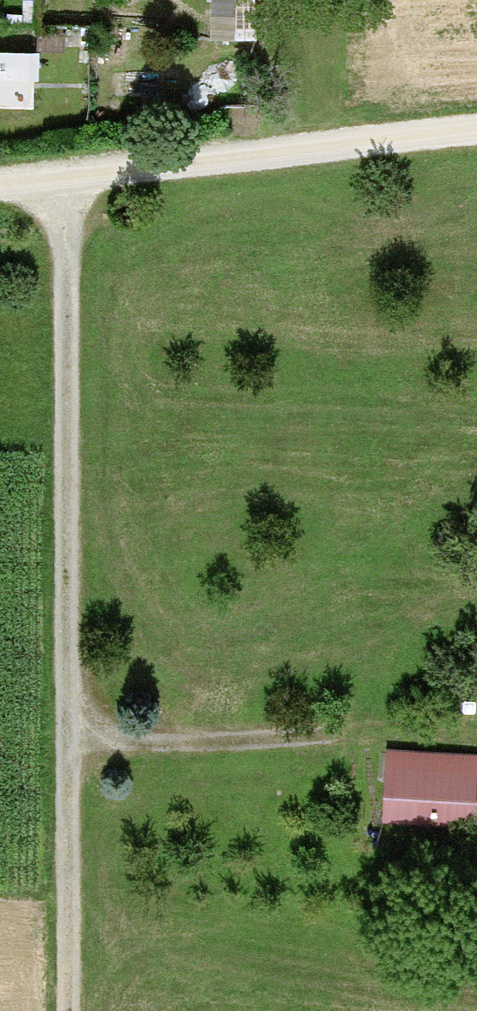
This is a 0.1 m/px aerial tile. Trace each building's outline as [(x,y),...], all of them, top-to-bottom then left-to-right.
[(384,754),(379,816),(476,823),(476,761),(384,754)]
